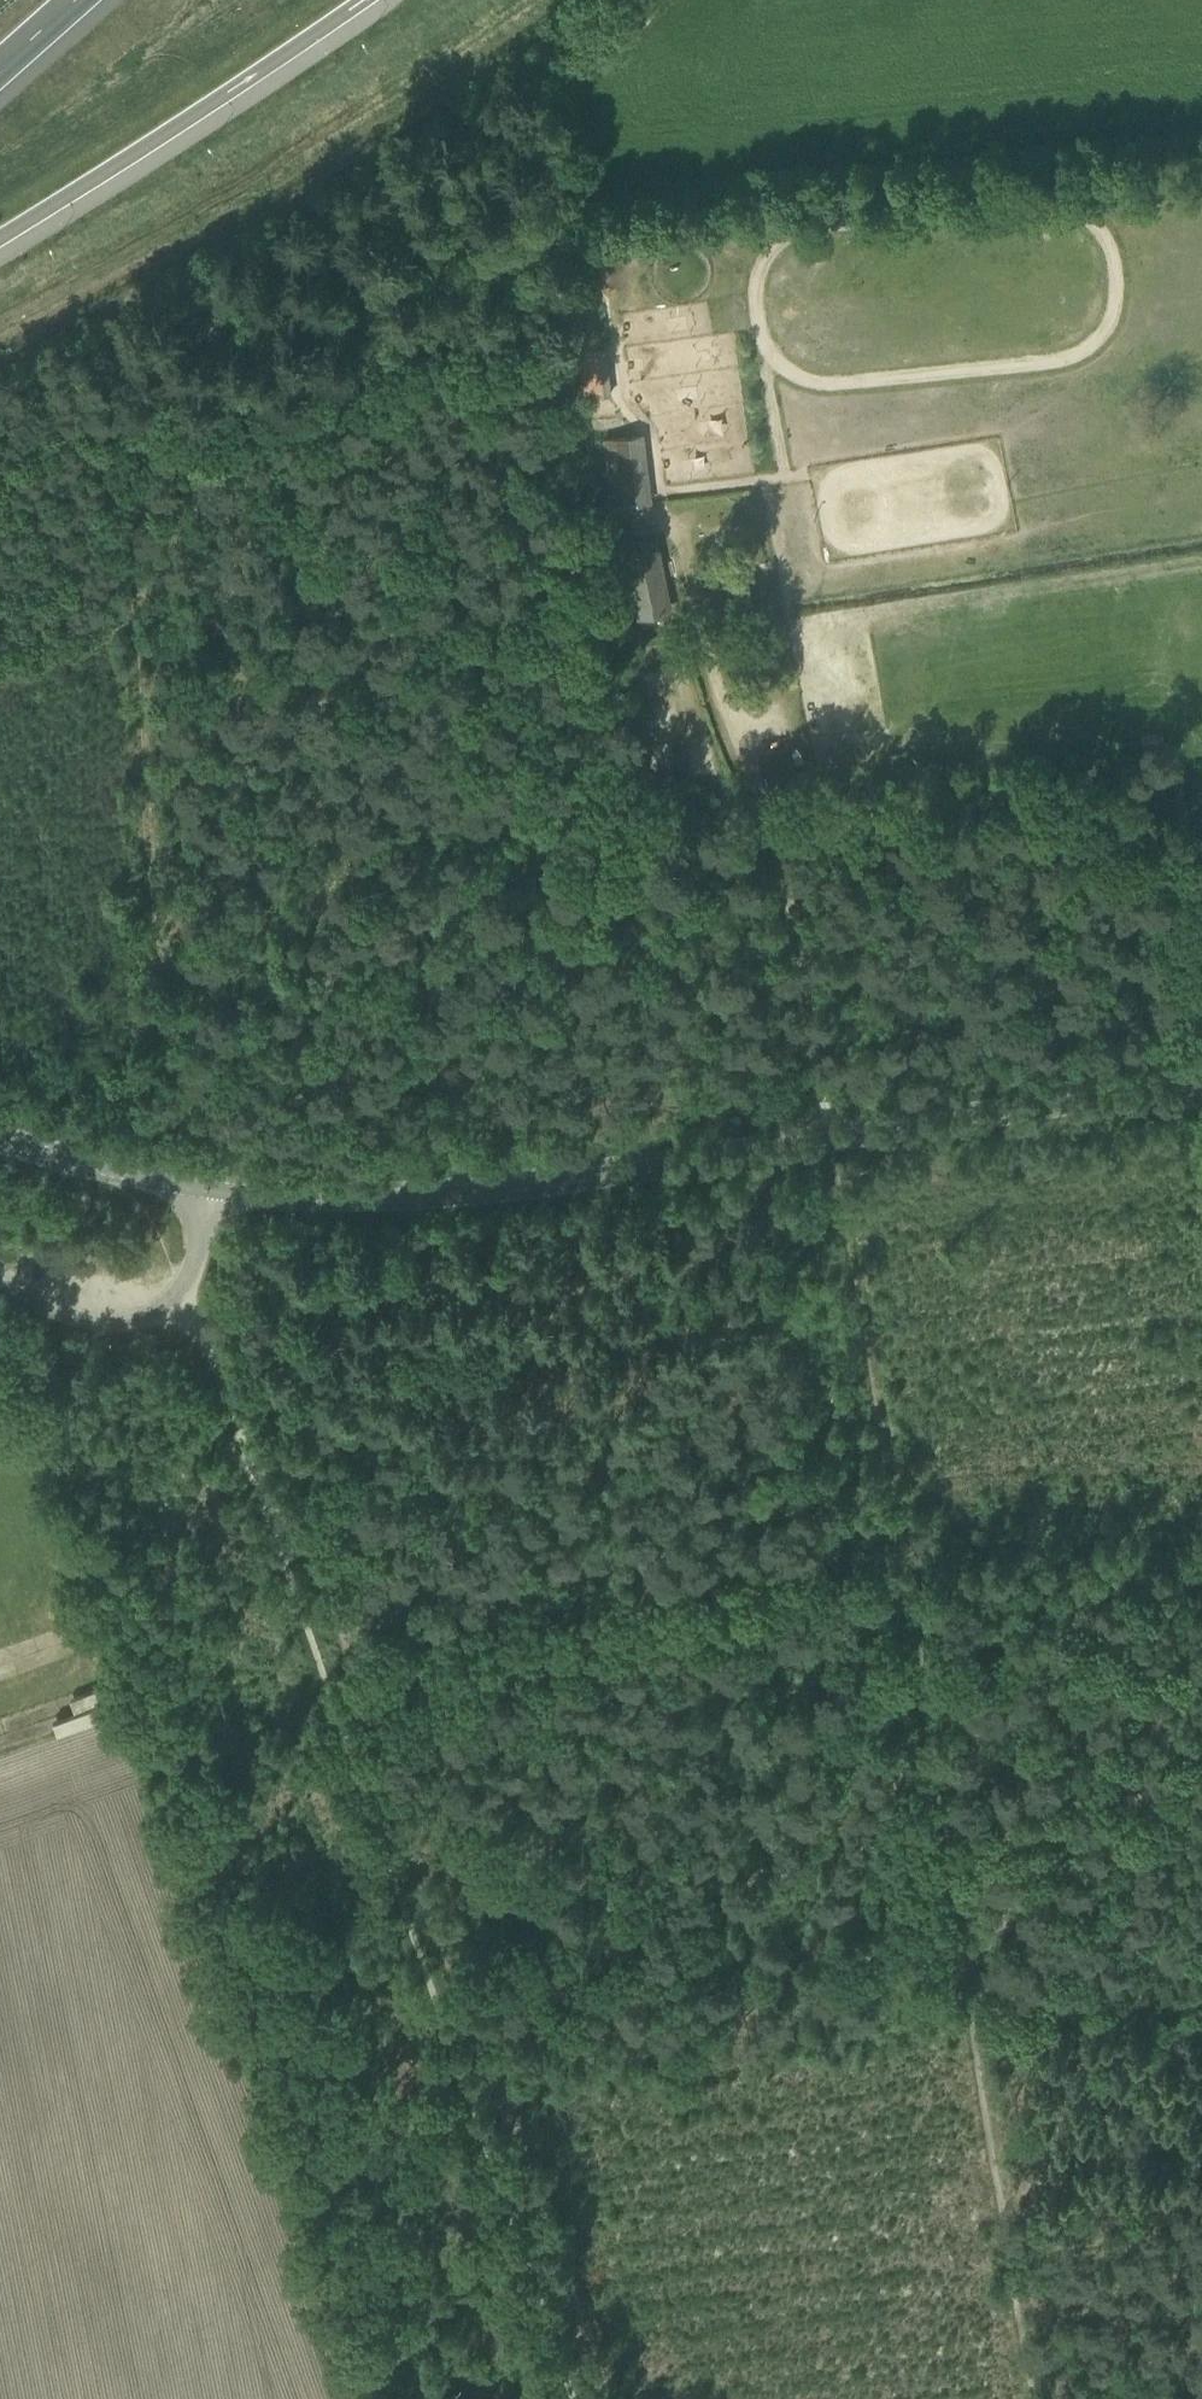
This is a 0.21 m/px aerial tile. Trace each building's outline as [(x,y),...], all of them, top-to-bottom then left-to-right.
[(581,368),(584,397),(608,394),(605,365),(581,368)] [(605,438),(613,505),(646,501),(638,435),(605,438)] [(623,546),(632,614),(666,610),(658,541),(623,546)] [(676,730),(694,728),(689,672),(646,676),(652,738),(676,736),(676,730)]
